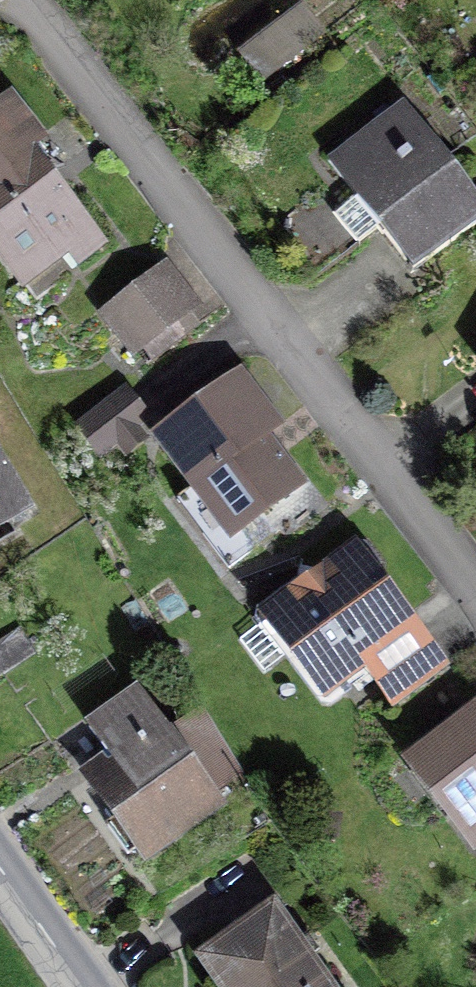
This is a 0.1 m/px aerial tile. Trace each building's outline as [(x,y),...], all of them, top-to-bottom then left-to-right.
[(11,110),(0,118),(0,259),(26,297),(104,244),(11,110)] [(405,111),(328,172),(413,280),(475,230),(475,201),(405,111)] [(205,324),(166,276),(98,330),(137,378),(205,324)] [(292,429),(245,369),(155,440),(236,542),(309,485),(275,442),(292,429)] [(127,393),(80,426),(98,452),(145,419),(127,393)] [(0,468),(0,539),(31,521),(0,468)] [(453,668),(359,545),(263,618),(333,709),(373,679),(397,711),(453,668)] [(0,642),(0,675),(35,654),(20,630),(0,642)] [(227,806),(143,689),(88,728),(113,762),(89,780),(148,863),(227,806)] [(405,764),(475,853),(475,708),(405,764)] [(275,911),(195,968),(209,986),(330,986),(275,911)]
